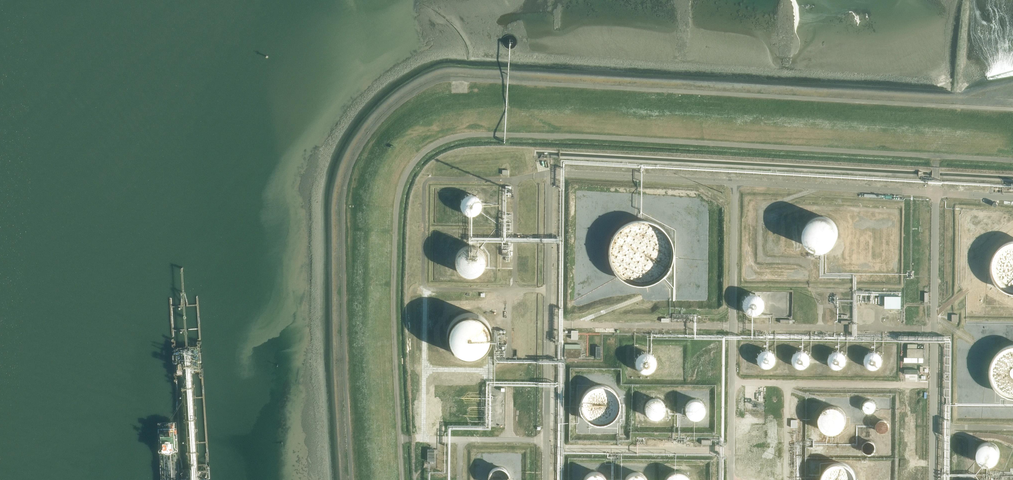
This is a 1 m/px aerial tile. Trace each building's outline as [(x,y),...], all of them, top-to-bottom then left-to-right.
[(482,207),(482,205),(482,202),(481,200),(480,198),(479,196),(477,195),(475,194),(473,193),(471,193),(469,193),(466,194),(464,195),(462,196),(461,198),(460,199),(459,202),(458,204),(459,206),(459,208),(460,211),(461,213),(464,214),(465,215),(467,216),(470,216),(473,216),(475,216),(477,214),(478,213),(480,211),(481,209),(482,207)] [(838,235),(838,233),(837,230),(836,226),(835,224),(834,222),(833,221),(830,219),(829,218),(827,217),(823,216),(821,216),(818,216),(814,217),(811,218),(808,220),(806,223),(804,226),(803,229),(803,233),(803,236),(804,239),(805,242),(807,244),(808,245),(809,246),(811,248),(814,249),(818,250),(820,250),(823,250),(827,249),(830,248),(832,246),(834,243),(835,242),(836,240),(837,237),(838,235)] [(674,255),(674,252),(674,248),(673,246),(672,242),(671,239),(670,236),(668,233),(666,231),(664,228),(662,226),(659,224),(657,223),(654,221),(650,220),(648,219),(645,219),(642,219),(638,219),(636,219),(632,220),(629,221),(626,222),(623,223),(620,226),(618,228),(615,231),(613,233),(611,236),(610,238),(609,242),(608,245),(607,248),(607,251),(607,254),(608,258),(608,261),(609,264),(611,267),(612,270),(615,273),(616,275),(619,277),(622,280),(624,281),(627,283),(632,284),(636,285),(639,285),(643,285),(647,285),(650,284),(653,283),(657,281),(659,280),(661,278),(664,276),(666,273),(668,271),(670,268),(671,265),(672,261),(673,258),(674,255)] [(1012,239),(1010,240),(1006,241),(1004,242),(1002,243),(1000,244),(998,246),(995,248),(994,250),(992,253),(991,255),(991,257),(990,260),(989,262),(989,265),(989,267),(990,271),(990,273),(991,276),(993,280),(995,283),(997,285),(999,286),(1001,288),(1003,289),(1006,290),(1009,292),(1012,292),(1012,239)] [(485,264),(486,261),(486,258),(485,255),(483,252),(482,250),(479,248),(477,247),(474,246),(473,245),(471,245),(469,245),(467,245),(464,246),(462,247),(459,249),(457,252),(456,254),(455,257),(454,260),(455,263),(455,266),(457,269),(459,272),(461,273),(463,275),(466,276),(469,276),(472,276),(474,276),(476,275),(479,274),(481,272),(483,270),(484,267),(485,264)] [(905,306),(905,291),(887,291),(886,302),(888,302),(888,306),(905,306)] [(762,306),(762,303),(762,301),(761,299),(760,298),(759,296),(757,294),(755,293),(753,293),(751,292),(749,292),(747,293),(745,294),(743,295),(742,297),(741,299),(740,301),(740,303),(740,306),(741,308),(742,310),(743,311),(744,313),(746,314),(749,314),(751,315),(753,314),(755,314),(757,313),(759,311),(760,310),(761,308),(762,306)] [(493,338),(493,336),(493,332),(492,330),(492,328),(491,325),(489,323),(487,320),(484,317),(482,316),(480,315),(477,314),(475,313),(471,313),(468,313),(466,313),(462,314),(461,315),(458,316),(455,319),(454,320),(452,322),(451,324),(450,326),(449,328),(448,330),(448,333),(448,335),(448,337),(448,339),(449,342),(449,344),(450,345),(451,348),(454,351),(457,354),(459,355),(461,356),(465,358),(470,358),(473,358),(476,358),(478,357),(482,355),(485,353),(486,352),(488,350),(489,349),(490,346),(491,344),(492,343),(493,340),(493,338)] [(1011,344),(1008,345),(1005,346),(1003,347),(1000,348),(998,350),(996,352),(993,355),(992,358),(991,360),(990,362),(989,365),(989,367),(989,370),(989,373),(989,376),(990,378),(991,380),(992,383),(993,385),(994,387),(996,389),(998,391),(1000,393),(1004,395),(1007,396),(1009,396),(1012,397),(1012,344),(1011,344)] [(914,354),(914,360),(920,360),(921,355),(926,355),(926,346),(910,345),(910,354),(914,354)] [(775,360),(776,358),(775,356),(775,355),(774,353),(773,351),(771,350),(770,349),(767,348),(766,348),(764,348),(762,348),(760,349),(758,350),(757,352),(756,354),(755,356),(755,358),(755,360),(755,362),(756,364),(757,365),(759,367),(760,368),(762,368),(765,369),(766,369),(768,368),(770,367),(772,366),(774,364),(775,362),(775,360)] [(811,360),(811,358),(811,357),(811,355),(810,353),(808,351),(807,350),(805,349),(804,349),(802,348),(800,348),(798,349),(796,350),(794,351),(793,353),(792,354),(792,356),(791,358),(791,360),(792,362),(793,364),(794,365),(795,366),(797,367),(798,368),(801,368),(803,368),(805,368),(806,367),(808,366),(809,364),(810,362),(811,360)] [(847,361),(847,359),(847,357),(847,355),(845,353),(844,351),(843,350),(841,349),(839,348),(837,348),(835,348),(833,349),(831,350),(830,351),(828,353),(827,355),(827,357),(826,359),(827,361),(827,363),(828,364),(829,366),(831,367),(832,368),(835,369),(836,369),(839,369),(841,368),(843,367),(844,366),(846,364),(847,363),(847,361)] [(884,362),(884,359),(884,357),(883,355),(882,353),(881,351),(879,350),(877,349),(875,349),(873,348),(871,349),(869,349),(867,350),(865,351),(864,353),(863,355),(862,357),(862,359),(862,361),(863,363),(864,365),(865,367),(866,368),(868,369),(870,370),(872,370),(875,370),(877,369),(879,368),(881,367),(882,365),(883,364),(884,362)] [(656,364),(656,362),(656,360),(655,358),(655,356),(653,354),(652,353),(650,352),(648,351),(646,351),(644,351),(641,352),(639,353),(637,354),(636,356),(635,357),(634,359),(634,362),(634,364),(635,366),(635,368),(637,370),(639,371),(640,372),(642,373),(644,373),(646,373),(649,372),(651,371),(653,370),(654,368),(655,366),(656,364)] [(620,405),(620,403),(619,400),(618,396),(617,394),(616,392),(614,389),(613,388),(611,386),(607,385),(604,383),(600,383),(597,383),(595,383),(592,384),(589,386),(586,388),(584,389),(583,391),(581,393),(581,395),(580,396),(579,399),(579,403),(579,406),(579,408),(580,410),(581,412),(582,414),(584,417),(586,419),(587,420),(590,422),(594,423),(596,424),(598,424),(602,424),(604,423),(606,422),(608,422),(611,420),(613,418),(615,417),(616,414),(618,411),(619,408),(620,405)] [(664,411),(664,408),(664,406),(663,404),(663,403),(661,401),(660,400),(658,399),(656,398),(654,398),(653,398),(651,398),(649,399),(647,401),(646,402),(645,404),(644,406),(644,408),(644,410),(644,412),(645,414),(646,415),(648,416),(649,417),(651,418),(653,418),(655,418),(657,418),(659,417),(661,416),(662,415),(663,413),(664,411)] [(704,410),(704,408),(704,406),(703,405),(702,403),(701,401),(700,400),(698,399),(696,398),(694,398),(692,398),(691,398),(689,399),(687,400),(685,402),(684,404),(684,406),(683,408),(684,410),(684,412),(685,414),(686,415),(688,417),(690,418),(692,418),(693,418),(696,418),(698,418),(699,417),(701,416),(702,414),(703,412),(704,410)] [(877,409),(877,407),(877,406),(877,405),(876,403),(875,402),(874,401),(873,401),(870,400),(869,400),(868,400),(866,401),(865,402),(864,403),(863,404),(863,406),(863,407),(863,409),(863,410),(864,411),(865,412),(866,413),(867,414),(868,414),(870,414),(871,414),(872,414),(874,413),(875,412),(876,411),(876,410),(877,409)] [(844,422),(845,419),(844,417),(844,415),(842,412),(841,410),(839,409),(837,408),(835,407),(832,406),(829,407),(827,407),(825,408),(823,410),(821,412),(819,414),(819,417),(818,419),(819,422),(819,424),(821,427),(822,429),(824,430),(826,431),(828,432),(831,433),(834,432),(836,432),(838,431),(840,429),(842,427),(843,425),(844,422)] [(892,427),(892,426),(892,424),(891,423),(890,422),(889,420),(888,420),(887,419),(885,419),(883,419),(882,419),(881,420),(880,420),(879,422),(878,423),(878,424),(877,426),(877,427),(878,428),(879,430),(879,431),(880,432),(881,432),(884,433),(885,433),(887,433),(889,432),(890,431),(891,430),(891,429),(892,427)] [(875,448),(875,446),(875,445),(874,443),(874,442),(873,441),(872,440),(871,440),(869,439),(868,439),(867,439),(866,439),(864,440),(863,441),(862,442),(861,443),(861,445),(861,446),(861,448),(861,449),(862,450),(863,451),(864,452),(865,453),(867,453),(869,453),(870,453),(872,452),(873,451),(874,450),(875,449),(875,448)] [(999,456),(999,453),(999,451),(998,449),(997,447),(996,445),(994,443),(992,442),(989,441),(987,441),(985,441),(983,442),(980,443),(979,444),(977,446),(976,448),(975,450),(975,453),(975,455),(976,458),(977,460),(978,462),(980,463),(982,464),(985,465),(987,465),(989,465),(991,465),(994,463),(995,462),(997,460),(998,458),(999,456)] [(427,461),(434,461),(434,453),(437,453),(437,449),(427,449),(427,461)] [(855,479),(855,476),(854,472),(852,469),(850,467),(847,465),(845,463),(842,462),(839,462),(835,462),(832,463),(829,465),(826,467),(824,469),(822,472),(821,476),(821,479),(855,479)] [(509,477),(509,475),(509,473),(508,471),(506,470),(505,469),(503,467),(501,467),(499,466),(497,466),(494,467),(492,468),(491,469),(489,471),(488,473),(487,475),(487,477),(487,479),(509,479),(509,477)] [(689,479),(688,477),(686,474),(684,473),(681,471),(679,471),(676,470),(674,471),(671,471),(669,473),(667,474),(665,476),(663,479),(689,479)] [(606,479),(604,477),(603,475),(601,474),(599,472),(597,472),(595,471),(592,472),(590,472),(588,473),(586,475),(584,476),(583,478),(582,479),(606,479)]
